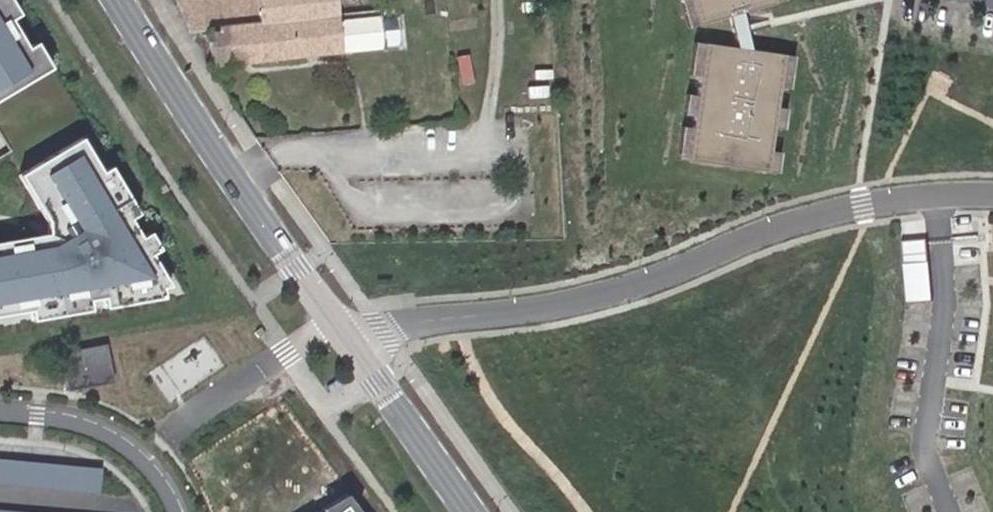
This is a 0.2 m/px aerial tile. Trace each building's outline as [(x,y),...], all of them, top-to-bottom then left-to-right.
[(50,64),(35,38),(26,43),(10,17),(18,12),(11,0),(0,0),(0,93),(50,64)] [(214,63),(387,44),(387,41),(398,39),(395,13),(383,13),(335,16),(333,0),(178,0),(192,29),(207,27),(214,63)] [(688,29),(784,1),(784,0),(680,0),(688,29)] [(682,127),(677,160),(777,174),(780,153),(770,152),(773,128),(783,130),(786,109),(776,107),(779,88),(789,89),(794,57),(694,42),(689,75),(699,76),(697,95),(687,94),(684,115),(694,116),(692,128),(682,127)] [(78,133),(17,169),(44,216),(45,229),(0,236),(0,317),(27,311),(29,321),(87,308),(85,299),(99,296),(101,305),(160,293),(158,283),(165,281),(148,251),(156,246),(146,229),(138,234),(126,215),(135,209),(107,162),(99,167),(78,133)] [(928,241),(902,243),(907,306),(934,303),(928,241)] [(92,338),(46,347),(54,385),(101,376),(92,338)] [(225,441),(202,456),(218,480),(241,465),(225,441)] [(103,468),(0,458),(0,484),(100,494),(103,468)]
